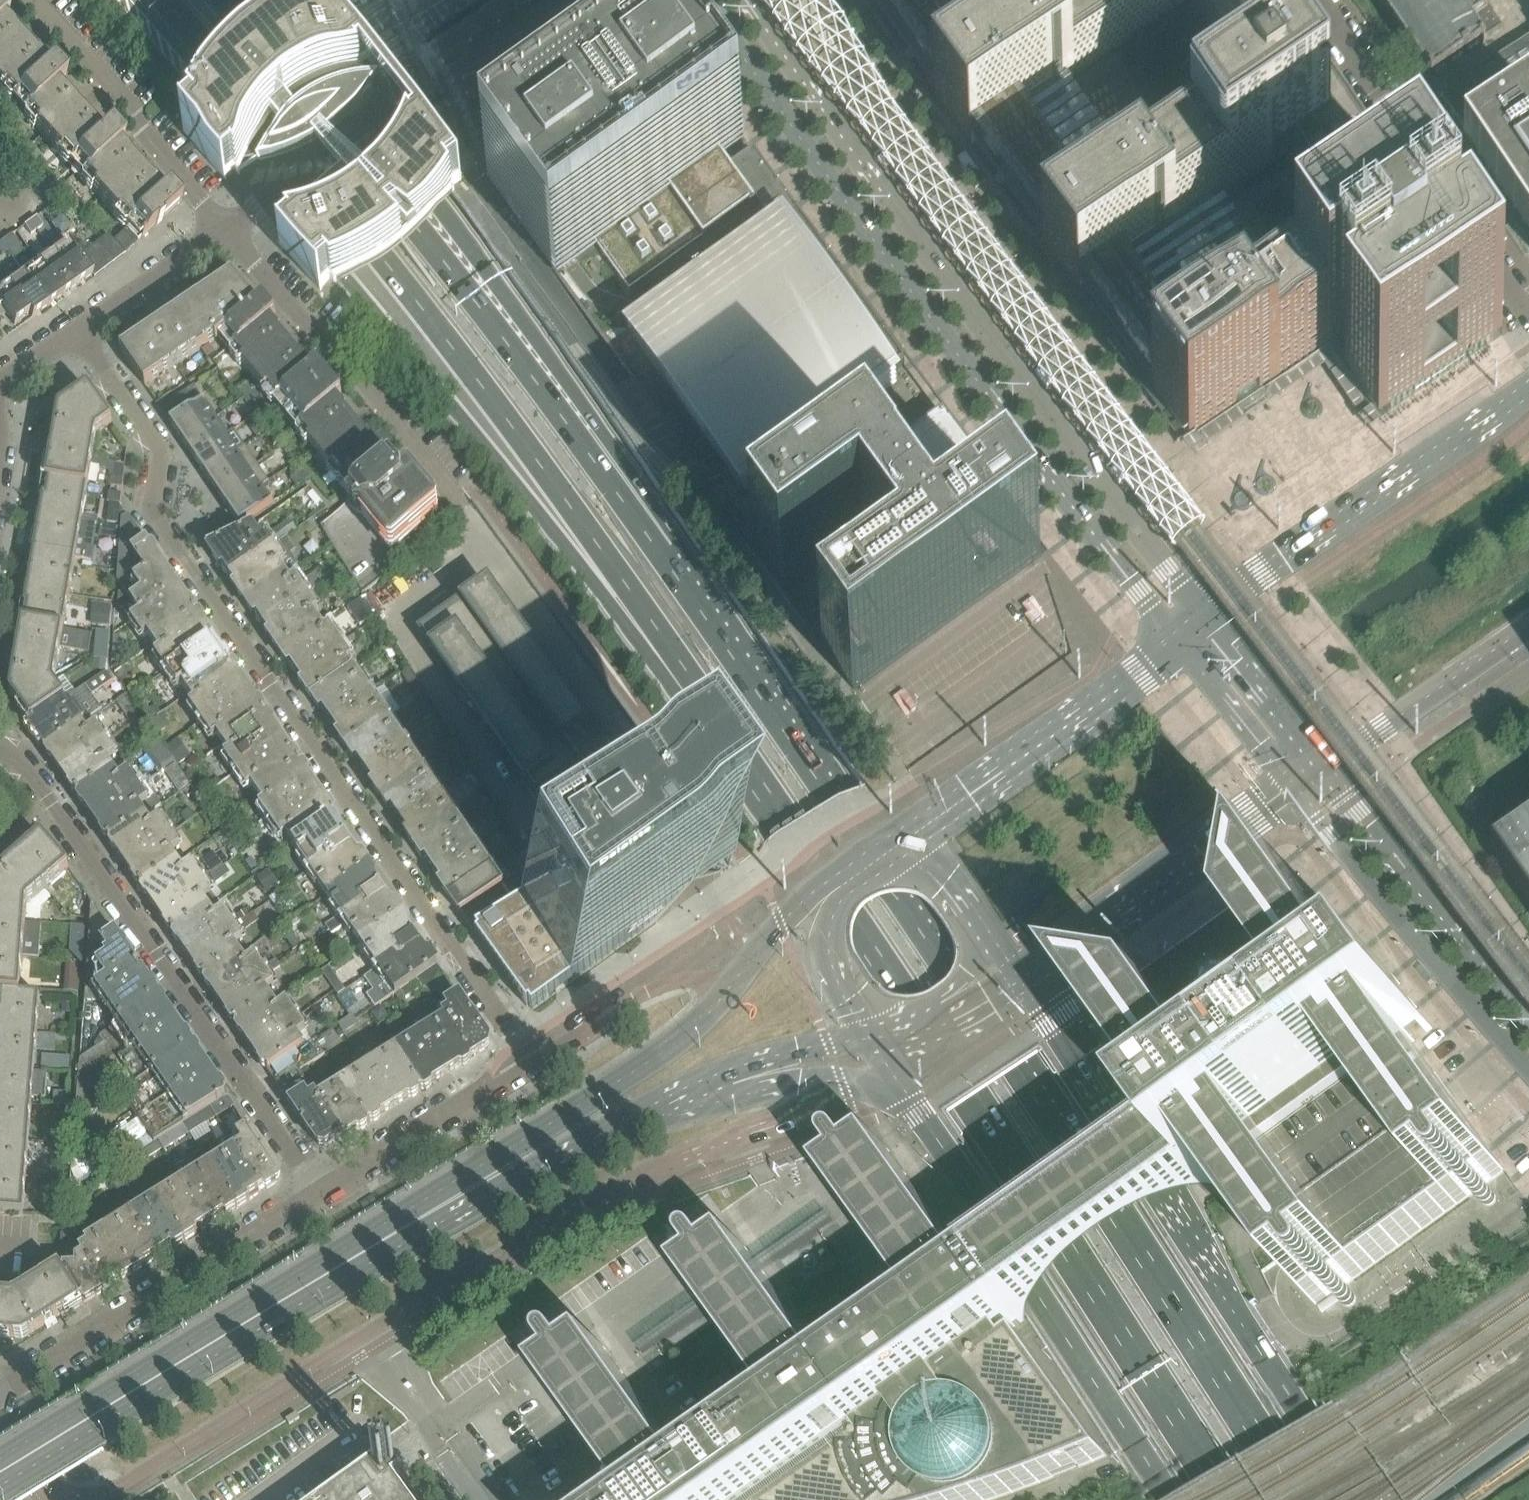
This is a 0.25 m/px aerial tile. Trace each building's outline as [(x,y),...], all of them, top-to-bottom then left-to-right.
[(974,143),(997,176),(995,180),(996,185),(1001,187),(1005,186),(1014,199),(1012,203),(1013,208),(1017,210),(1022,209),(1045,241),(1042,244),(1078,294),(1082,291),(1123,346),(1121,350),(1122,355),(1127,357),(1131,356),(1155,387),(1151,390),(1189,439),(1281,377),(1328,345),(1293,294),(1254,320),(1187,220),(1175,228),(1158,202),(1168,196),(1164,189),(1154,196),(1141,176),(1130,184),(1062,84),(1073,76),(1056,51),(1066,44),(1061,38),(1052,44),(1038,25),(1027,32),(1006,0),(872,0),(907,50),(905,54),(906,59),(911,62),(915,61),(938,93),(934,96),(970,146),(974,143)] [(1038,25),(1052,44),(1061,38),(1066,44),(1056,51),(1073,76),(1123,42),(1166,14),(1186,0),(1075,0),(1038,25)] [(1274,0),(1193,0),(1258,97),(1191,143),(1141,176),(1154,196),(1164,189),(1168,196),(1158,202),(1175,228),(1187,220),(1226,194),(1293,148),(1361,249),(1417,211),(1369,139),(1364,142),(1358,133),(1362,130),(1350,112),(1314,59),(1274,0)] [(1376,1),(1377,1),(1389,20),(1388,20),(1390,23),(1391,23),(1404,42),(1403,42),(1405,45),(1406,45),(1408,47),(1417,60),(1418,63),(1419,63),(1428,76),(1427,76),(1429,79),(1430,80),(1431,79),(1432,79),(1483,44),(1484,43),(1483,42),(1502,30),(1482,0),(1474,0),(1463,8),(1462,7),(1461,8),(1456,0),(1375,0),(1376,1)] [(330,131),(343,120),(354,109),(354,108),(353,106),(355,104),(356,101),(355,99),(353,97),(351,96),(350,96),(348,90),(358,88),(368,86),(372,86),(373,85),(364,73),(360,68),(370,60),(361,49),(330,12),(328,12),(329,14),(326,15),(321,19),(316,16),(312,17),(305,20),(288,27),(271,37),(256,47),(241,59),(227,72),(214,86),(203,101),(194,115),(193,118),(191,116),(190,119),(195,124),(186,132),(185,130),(184,132),(215,168),(225,160),(235,171),(239,176),(240,174),(239,172),(262,156),(259,161),(270,159),(286,154),(301,148),(316,140),(330,131)] [(51,63),(46,69),(35,57),(31,53),(28,57),(24,52),(27,49),(20,41),(17,44),(12,40),(16,37),(13,33),(2,21),(0,23),(0,91),(3,89),(12,99),(8,102),(13,108),(22,117),(26,114),(55,87),(65,78),(51,63)] [(1503,56),(1495,61),(1440,98),(1464,135),(1528,93),(1528,92),(1528,39),(1503,56)] [(725,497),(730,505),(896,386),(890,376),(904,365),(781,193),(775,184),(769,188),(753,166),(759,162),(754,155),(731,171),(720,156),(740,142),(675,50),(493,181),(558,272),(669,192),(671,196),(669,198),(668,197),(560,275),(578,300),(706,478),(721,500),(725,497)] [(555,59),(518,85),(536,111),(573,86),(555,59)] [(370,60),(360,68),(364,73),(373,85),(388,106),(408,131),(411,134),(413,137),(423,128),(384,77),(370,60)] [(100,135),(81,115),(85,112),(78,105),(74,108),(55,87),(26,114),(35,124),(32,126),(58,154),(61,152),(70,162),(100,135)] [(1528,93),(1464,135),(1528,232),(1528,95),(1528,93)] [(157,198),(146,186),(139,178),(142,175),(135,167),(131,170),(113,150),(123,142),(109,127),(100,135),(70,162),(66,165),(75,175),(80,180),(84,177),(92,187),(90,189),(115,217),(118,215),(127,224),(123,228),(125,230),(137,243),(174,210),(180,204),(166,189),(157,198)] [(430,224),(441,210),(452,194),(453,195),(454,193),(461,180),(423,128),(413,137),(411,134),(408,131),(408,132),(295,208),(300,214),(280,218),(277,220),(286,230),(290,236),(280,244),(321,293),(322,293),(321,292),(331,284),(335,289),(337,289),(337,288),(339,287),(356,279),(373,270),(389,260),(405,248),(417,238),(430,224)] [(28,170),(41,157),(31,147),(18,159),(28,170)] [(920,178),(901,152),(893,158),(912,184),(920,178)] [(1502,337),(1467,285),(1458,292),(1442,268),(1452,262),(1417,211),(1361,249),(1293,294),(1328,345),(1338,339),(1353,362),(1354,362),(1344,368),(1351,378),(1349,385),(1356,386),(1367,401),(1366,402),(1365,404),(1364,405),(1364,407),(1365,408),(1366,409),(1367,410),(1368,411),(1370,411),(1371,411),(1373,410),(1379,419),(1502,337)] [(42,226),(36,217),(30,222),(36,230),(42,226)] [(36,230),(30,222),(24,226),(30,235),(36,230)] [(124,255),(137,243),(125,230),(113,242),(124,255)] [(124,255),(113,242),(106,234),(97,242),(114,263),(124,255)] [(13,247),(6,238),(0,243),(7,252),(13,247)] [(92,276),(78,257),(67,242),(52,253),(76,287),(92,276)] [(114,263),(97,242),(87,250),(103,271),(114,263)] [(103,271),(87,250),(78,257),(92,276),(93,278),(103,271)] [(76,287),(52,253),(37,263),(61,298),(76,287)] [(61,298),(37,263),(22,274),(46,308),(61,298)] [(46,308),(22,274),(7,285),(28,315),(31,319),(46,308)] [(257,308),(232,278),(183,311),(187,316),(207,346),(215,340),(216,342),(219,340),(252,312),(257,308)] [(7,285),(0,289),(0,317),(6,315),(14,325),(28,315),(7,285)] [(294,353),(287,345),(284,348),(267,327),(276,318),(264,303),(258,308),(257,308),(252,312),(219,340),(232,356),(236,352),(245,363),(242,365),(256,382),(251,385),(256,392),(261,388),(266,394),(269,392),(277,402),(273,405),(285,420),(330,383),(318,368),(308,376),(291,356),(294,353)] [(207,346),(187,316),(183,311),(182,308),(170,316),(172,319),(157,328),(155,325),(145,331),(148,335),(134,344),(132,342),(120,350),(145,387),(207,346)] [(1053,359),(1034,334),(1026,340),(1045,365),(1053,359)] [(374,455),(364,443),(357,435),(360,432),(353,424),(350,426),(332,406),(342,397),(330,383),(285,420),(298,435),(302,432),(311,442),(308,444),(331,473),(334,471),(343,481),(339,484),(352,500),(391,467),(397,463),(384,447),(374,455)] [(182,440),(216,417),(195,386),(161,409),(182,440)] [(46,468),(43,481),(88,488),(92,466),(100,467),(112,469),(111,477),(124,478),(126,463),(102,459),(93,458),(95,447),(97,435),(113,424),(86,387),(75,395),(77,398),(72,401),(59,411),(54,440),(52,451),(49,468),(46,468)] [(1041,556),(1010,512),(1006,514),(1000,505),(996,508),(980,485),(991,477),(943,413),(867,468),(753,550),(784,594),(820,568),(858,621),(822,646),(854,691),(1026,569),(1041,556)] [(194,458),(228,435),(216,417),(182,440),(194,458)] [(205,475),(246,447),(239,451),(228,435),(194,458),(205,475)] [(217,492),(257,465),(246,447),(205,475),(217,492)] [(228,509),(262,486),(269,482),(257,465),(217,492),(228,509)] [(439,510),(411,477),(407,477),(402,481),(391,467),(352,500),(352,501),(363,514),(362,518),(390,551),(394,552),(439,515),(439,510)] [(298,488),(310,479),(304,471),(292,480),(298,488)] [(123,489),(124,478),(111,477),(110,487),(123,489)] [(76,560),(83,519),(88,488),(43,481),(41,494),(44,494),(40,522),(37,539),(34,539),(31,553),(76,560)] [(240,526),(274,503),(262,486),(228,509),(240,526)] [(121,505),(122,494),(109,493),(108,503),(121,505)] [(119,524),(122,508),(120,506),(121,505),(110,503),(107,523),(119,524)] [(746,527),(730,505),(724,510),(740,532),(746,527)] [(136,529),(128,517),(122,521),(121,539),(136,529)] [(298,532),(289,520),(276,529),(284,541),(298,532)] [(246,604),(287,575),(279,564),(285,560),(266,534),(262,537),(254,526),(208,549),(209,550),(225,574),(229,575),(231,577),(232,579),(231,581),(231,583),(246,604)] [(119,565),(148,546),(136,529),(121,539),(119,565)] [(126,590),(161,565),(148,546),(119,565),(118,573),(118,579),(126,590)] [(300,566),(320,553),(317,547),(312,546),(298,556),(296,561),(300,566)] [(64,629),(71,589),(76,560),(31,553),(29,565),(32,566),(29,583),(24,611),(21,610),(19,624),(64,631),(64,629)] [(196,616),(178,591),(161,565),(126,590),(116,598),(116,600),(120,605),(116,609),(114,635),(133,621),(143,636),(149,632),(157,643),(196,616)] [(327,584),(318,572),(305,582),(313,594),(327,584)] [(280,653),(321,624),(313,613),(318,609),(299,581),(294,585),(287,575),(246,604),(259,623),(263,623),(266,628),(265,631),(280,653)] [(592,730),(565,693),(488,585),(421,632),(433,648),(432,648),(502,746),(527,781),(528,781),(539,797),(608,747),(607,746),(594,728),(592,730)] [(841,601),(833,591),(826,595),(834,606),(841,601)] [(374,617),(361,599),(347,609),(360,627),(374,617)] [(1046,617),(1033,599),(1022,606),(1028,615),(1025,618),(1032,627),(1046,617)] [(110,627),(112,604),(93,603),(91,626),(94,626),(110,627)] [(230,665),(213,641),(196,616),(157,643),(164,654),(159,658),(178,686),(184,683),(191,693),(230,665)] [(54,685),(58,663),(61,646),(64,631),(19,624),(17,636),(20,637),(10,694),(23,712),(21,714),(29,726),(65,701),(54,685)] [(355,674),(347,662),(353,659),(333,630),(327,633),(321,624),(280,653),(293,672),(296,672),(299,677),(299,680),(314,702),(355,674)] [(92,634),(64,629),(64,631),(61,646),(89,651),(92,634)] [(107,662),(109,634),(97,633),(94,661),(100,661),(107,662)] [(127,649),(128,636),(114,635),(113,647),(127,649)] [(351,646),(359,640),(355,635),(347,641),(351,646)] [(126,662),(127,649),(113,647),(112,661),(126,662)] [(265,716),(247,690),(230,665),(191,693),(197,703),(192,706),(213,737),(218,733),(226,744),(265,716)] [(425,695),(409,670),(402,675),(418,700),(425,695)] [(388,721),(371,697),(355,674),(314,702),(321,712),(324,710),(342,736),(339,738),(347,749),(388,721)] [(375,694),(382,689),(380,686),(372,691),(375,694)] [(116,757),(95,726),(88,731),(81,722),(100,709),(100,707),(85,687),(65,701),(29,726),(77,796),(114,770),(109,762),(116,757)] [(917,709),(904,691),(893,699),(906,717),(917,709)] [(142,715),(130,698),(128,694),(116,702),(131,723),(142,715)] [(440,721),(427,699),(418,706),(431,727),(440,721)] [(148,723),(162,713),(157,706),(151,710),(143,716),(148,723)] [(170,727),(162,715),(150,723),(158,735),(170,727)] [(137,733),(149,725),(148,723),(143,716),(131,725),(137,733)] [(300,767),(283,741),(265,716),(226,744),(232,753),(227,757),(247,786),(252,782),(260,794),(300,767)] [(381,799),(422,770),(388,721),(347,749),(355,761),(358,759),(376,785),(373,787),(381,799)] [(405,745),(413,740),(411,737),(403,743),(405,745)] [(160,775),(165,771),(176,764),(174,762),(165,748),(159,739),(150,745),(143,751),(160,775)] [(191,757),(179,740),(167,748),(179,765),(191,757)] [(406,748),(415,742),(413,740),(405,745),(406,748)] [(455,754),(445,761),(455,775),(465,768),(455,754)] [(191,785),(183,774),(177,765),(166,772),(179,793),(191,785)] [(334,816),(318,792),(300,767),(260,794),(267,804),(262,808),(282,837),(287,834),(295,844),(334,816)] [(148,803),(137,787),(127,774),(120,779),(114,770),(77,796),(109,842),(146,816),(147,817),(161,807),(155,798),(148,803)] [(414,847),(455,819),(422,770),(381,799),(389,811),(392,808),(410,834),(407,836),(414,847)] [(657,920),(774,838),(727,773),(606,849),(605,848),(588,859),(588,860),(523,902),(516,906),(474,932),(527,1007),(528,1006),(532,1011),(574,981),(658,921),(657,920)] [(200,799),(222,784),(218,778),(210,783),(207,779),(193,788),(200,799)] [(439,795),(451,786),(449,783),(437,792),(439,795)] [(484,793),(462,807),(465,812),(467,814),(480,805),(488,799),(487,797),(484,793)] [(488,799),(480,805),(490,822),(499,817),(488,799)] [(215,821),(207,809),(199,815),(208,827),(215,821)] [(181,816),(186,824),(195,818),(190,810),(181,816)] [(241,821),(235,812),(224,819),(230,828),(241,821)] [(178,862),(172,854),(179,849),(159,820),(152,824),(147,817),(146,816),(109,842),(141,888),(178,862)] [(357,857),(340,832),(341,826),(334,816),(295,844),(329,894),(369,867),(363,858),(357,857)] [(490,822),(488,826),(492,831),(503,823),(499,817),(490,822)] [(232,830),(224,819),(217,824),(224,835),(232,830)] [(489,868),(473,844),(455,819),(414,847),(423,860),(426,858),(444,884),(441,886),(448,897),(489,868)] [(1490,847),(1528,902),(1528,820),(1490,847)] [(69,868),(40,834),(29,843),(31,846),(27,850),(0,873),(0,921),(25,923),(27,904),(69,868)] [(238,854),(235,850),(232,845),(226,849),(233,858),(238,854)] [(222,865),(214,853),(202,861),(210,873),(211,873),(222,865)] [(259,868),(252,858),(245,863),(252,873),(259,868)] [(173,934),(217,903),(191,866),(184,871),(178,862),(141,888),(173,934)] [(228,873),(222,865),(211,873),(217,881),(228,873)] [(1179,1013),(1097,1000),(1097,1001),(1190,1130),(1176,1140),(981,1280),(889,1151),(871,1163),(864,1154),(861,1151),(858,1150),(854,1151),(851,1153),(849,1156),(849,1160),(850,1164),(857,1173),(840,1186),(932,1315),(840,1380),(748,1252),(731,1264),(724,1254),(721,1252),(717,1251),(713,1252),(710,1254),(709,1257),(709,1261),(710,1264),(717,1274),(699,1287),(792,1415),(700,1481),(608,1352),(590,1365),(583,1355),(580,1353),(577,1352),(573,1352),(570,1354),(568,1358),(568,1361),(570,1365),(576,1375),(559,1387),(640,1499),(999,1499),(1011,1496),(1055,1479),(1065,1475),(1108,1457),(1023,1338),(1013,1345),(1006,1336),(1016,1328),(1211,1189),(1225,1179),(1317,1308),(1334,1295),(1341,1305),(1344,1307),(1348,1308),(1351,1308),(1354,1305),(1356,1302),(1356,1298),(1355,1295),(1348,1285),(1364,1274),(1458,1206),(1475,1194),(1482,1204),(1485,1206),(1488,1207),(1492,1207),(1495,1205),(1497,1201),(1497,1198),(1495,1194),(1488,1185),(1506,1172),(1442,1083),(1414,1043),(1433,1029),(1398,980),(1379,994),(1286,865),(1271,947),(1236,972),(1233,970),(1229,968),(1225,967),(1220,968),(1216,971),(1214,975),(1213,979),(1213,983),(1215,987),(1179,1013)] [(391,906),(374,881),(375,875),(369,867),(329,894),(363,943),(403,916),(397,907),(391,906)] [(516,906),(491,869),(490,869),(489,868),(448,897),(474,932),(516,906)] [(279,884),(270,870),(257,878),(266,893),(279,884)] [(282,901),(278,895),(272,900),(276,906),(282,901)] [(124,947),(92,903),(88,963),(99,964),(124,947)] [(235,946),(243,940),(217,903),(173,934),(204,980),(241,954),(235,946)] [(251,915),(246,908),(236,915),(241,921),(251,915)] [(245,931),(259,921),(253,913),(251,915),(241,921),(239,923),(245,931)] [(425,955),(408,930),(409,925),(403,916),(363,943),(398,993),(438,967),(431,956),(425,955)] [(327,930),(339,922),(336,917),(324,925),(327,930)] [(303,927),(297,919),(289,925),(295,933),(303,927)] [(25,923),(0,921),(0,993),(20,995),(25,923)] [(331,935),(342,927),(339,922),(327,930),(331,935)] [(85,935),(85,926),(72,925),(72,934),(85,935)] [(84,945),(85,935),(72,934),(71,944),(84,945)] [(84,954),(84,945),(71,944),(70,953),(84,954)] [(157,995),(132,960),(124,947),(99,964),(88,963),(87,981),(94,980),(96,986),(88,991),(86,990),(85,1001),(108,1002),(120,1020),(157,995)] [(83,963),(84,954),(70,953),(70,962),(83,963)] [(274,986),(264,971),(254,958),(247,962),(241,954),(204,980),(235,1025),(273,999),(267,991),(274,986)] [(317,968),(308,954),(303,958),(312,972),(317,968)] [(269,968),(278,962),(275,957),(266,963),(269,968)] [(272,972),(281,966),(278,962),(269,968),(272,972)] [(70,965),(69,977),(78,977),(79,966),(70,965)] [(345,992),(330,967),(322,972),(324,975),(335,991),(338,996),(345,992)] [(432,998),(450,984),(438,967),(398,993),(395,995),(400,1004),(423,988),(424,989),(426,988),(432,998)] [(304,990),(324,975),(322,972),(320,969),(300,982),(304,990)] [(20,995),(0,993),(0,1067),(34,1070),(36,1042),(51,1043),(52,1034),(37,1033),(40,997),(20,995)] [(192,1047),(157,995),(120,1020),(100,1034),(95,1047),(97,1049),(109,1069),(120,1061),(136,1084),(122,1094),(123,1095),(192,1047)] [(490,1041),(460,998),(449,1005),(452,1010),(443,1016),(446,1020),(421,1036),(445,1075),(460,1066),(464,1067),(469,1063),(470,1060),(488,1048),(490,1041)] [(305,1046),(299,1038),(307,1033),(286,1003),(279,1008),(273,999),(235,1025),(267,1071),(288,1058),(305,1046)] [(374,1014),(378,1021),(389,1014),(384,1008),(374,1014)] [(360,1023),(358,1021),(350,1016),(338,1025),(344,1034),(360,1023)] [(432,1083),(445,1075),(421,1036),(370,1068),(394,1107),(409,1098),(413,1099),(418,1095),(419,1092),(421,1092),(422,1090),(426,1091),(431,1087),(432,1083)] [(227,1098),(192,1047),(123,1095),(131,1107),(111,1121),(118,1132),(139,1118),(146,1129),(124,1145),(131,1157),(144,1149),(154,1142),(154,1143),(159,1140),(184,1125),(210,1108),(227,1098)] [(365,1062),(358,1053),(351,1058),(358,1067),(365,1062)] [(274,1080),(294,1066),(288,1058),(267,1071),(274,1080)] [(34,1075),(34,1070),(0,1067),(0,1139),(29,1141),(34,1075)] [(394,1107),(370,1068),(321,1100),(318,1095),(308,1101),(304,1096),(291,1105),(319,1146),(325,1147),(344,1135),(348,1136),(358,1130),(361,1131),(367,1128),(368,1124),(370,1124),(370,1122),(374,1123),(380,1119),(381,1116),(394,1107)] [(217,1119),(235,1108),(227,1098),(210,1108),(217,1118),(217,1119)] [(190,1135),(217,1118),(210,1108),(184,1125),(190,1135)] [(280,1173),(243,1120),(238,1124),(243,1131),(239,1134),(246,1144),(210,1166),(237,1209),(277,1184),(280,1173)] [(165,1150),(190,1135),(184,1125),(159,1140),(164,1148),(165,1150)] [(28,1147),(29,1141),(0,1139),(0,1212),(24,1214),(25,1186),(37,1187),(37,1178),(26,1177),(28,1147)] [(164,1148),(159,1140),(154,1143),(154,1142),(144,1149),(149,1158),(164,1148)] [(237,1209),(210,1166),(158,1199),(185,1242),(208,1227),(207,1224),(210,1222),(225,1213),(226,1215),(237,1209)] [(185,1242),(158,1199),(106,1231),(133,1274),(155,1260),(155,1257),(173,1246),(174,1248),(185,1242)] [(1019,1226),(1010,1231),(1017,1241),(1025,1236),(1019,1226)] [(133,1274),(106,1231),(88,1242),(91,1246),(83,1251),(86,1255),(76,1261),(76,1267),(65,1269),(64,1269),(63,1274),(83,1306),(103,1293),(103,1289),(120,1278),(122,1281),(133,1274)] [(65,1313),(70,1310),(71,1313),(83,1306),(63,1274),(59,1267),(54,1270),(50,1263),(40,1269),(44,1277),(36,1282),(31,1275),(23,1280),(27,1287),(13,1296),(0,1295),(0,1341),(4,1341),(5,1338),(23,1339),(45,1325),(48,1329),(58,1323),(55,1319),(65,1313)] [(154,1366),(150,1358),(147,1354),(137,1360),(144,1372),(154,1366)] [(178,1405),(175,1400),(163,1380),(154,1366),(144,1372),(137,1360),(84,1393),(74,1399),(77,1405),(90,1425),(102,1445),(105,1450),(178,1405)] [(393,1479),(402,1472),(387,1453),(322,1499),(408,1499),(393,1479)]
